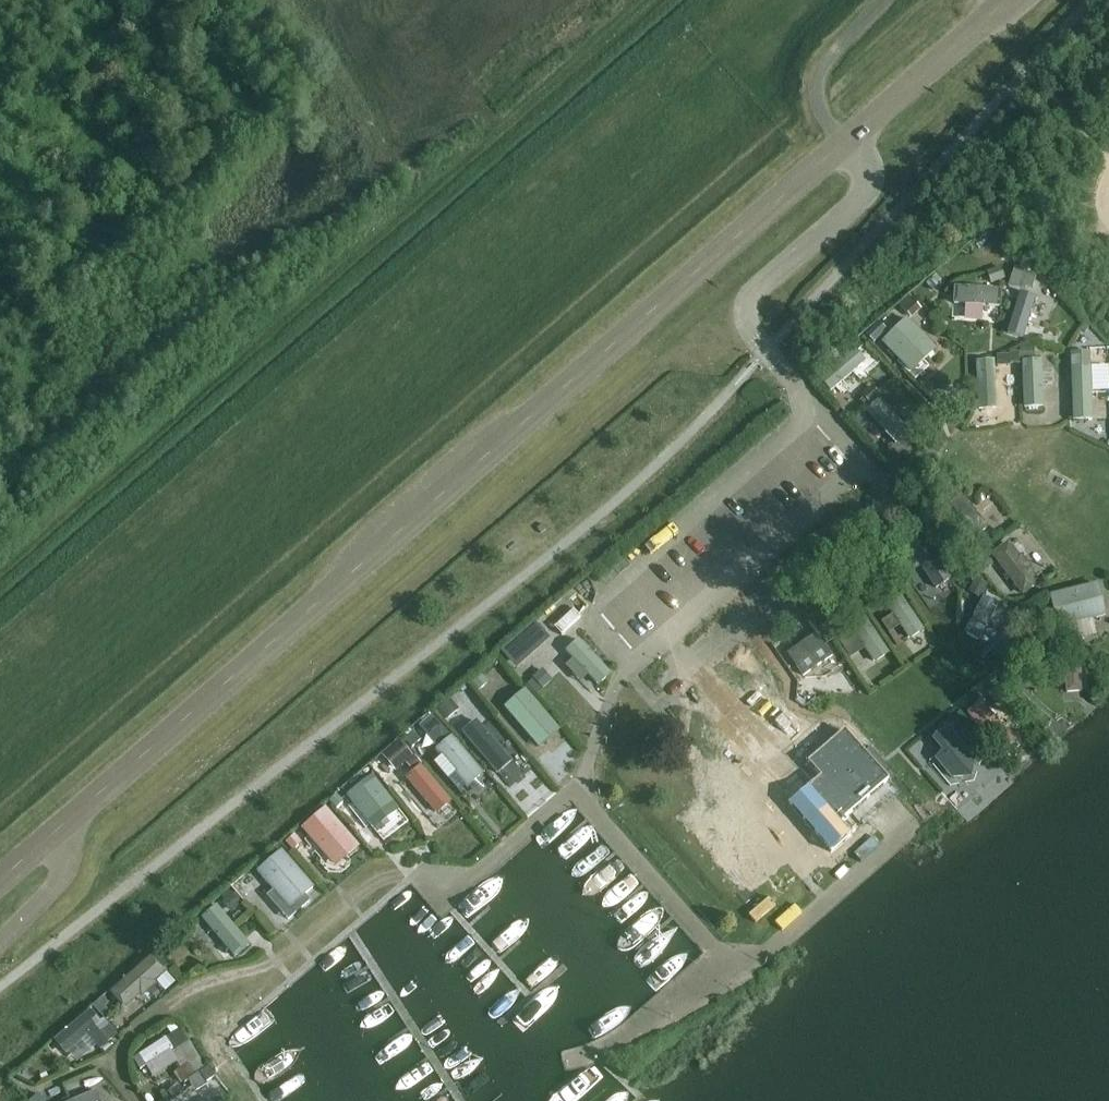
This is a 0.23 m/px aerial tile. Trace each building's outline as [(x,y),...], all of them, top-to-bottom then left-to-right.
[(1035,274),(1014,268),(1009,284),(1011,285),(1021,288),(1023,284),(1031,287),(1035,274)] [(955,318),(998,321),(1000,291),(957,288),(955,318)] [(1038,294),(1021,289),(1007,333),(1024,338),(1038,294)] [(884,341),(915,372),(936,350),(905,320),(884,341)] [(830,392),(865,361),(854,348),(819,378),(830,392)] [(1071,367),(1073,419),(1092,418),(1090,367),(1095,367),(1095,357),(1074,358),(1074,367),(1071,367)] [(996,406),(994,358),(976,359),(978,407),(996,406)] [(1043,406),(1041,361),(1022,362),(1024,406),(1043,406)] [(1059,411),(1062,397),(1048,393),(1043,415),(1069,421),(1071,414),(1059,411)] [(886,397),(871,411),(904,447),(919,432),(886,397)] [(1092,406),(1093,429),(1108,429),(1108,405),(1092,406)] [(823,445),(837,454),(844,443),(830,434),(823,445)] [(975,536),(987,525),(961,495),(949,505),(948,504),(932,517),(942,530),(958,516),(975,536)] [(950,580),(925,541),(910,551),(936,589),(950,580)] [(993,555),(1003,568),(1023,594),(1037,583),(1007,544),(993,555)] [(982,596),(987,585),(974,579),(970,591),(982,596)] [(1097,585),(1050,596),(1058,627),(1103,616),(1104,614),(1097,585)] [(883,600),(908,639),(921,631),(896,591),(883,600)] [(845,618),(875,662),(890,652),(860,608),(845,618)] [(548,638),(535,624),(503,652),(515,667),(525,658),(548,638)] [(787,653),(795,664),(824,645),(816,633),(787,653)] [(597,685),(613,671),(581,635),(564,650),(573,659),(568,664),(582,681),(588,676),(597,685)] [(1009,666),(1053,663),(1052,646),(1008,649),(1009,666)] [(895,655),(878,660),(883,677),(900,672),(895,655)] [(488,683),(480,674),(471,681),(479,691),(488,683)] [(524,691),(504,708),(537,745),(557,729),(524,691)] [(468,726),(497,760),(502,758),(507,754),(510,750),(481,715),(468,726)] [(995,748),(1006,740),(985,715),(975,724),(995,748)] [(927,734),(960,773),(973,762),(940,723),(927,734)] [(477,779),(482,773),(451,737),(435,751),(465,787),(472,783),(477,779)] [(857,744),(831,767),(819,777),(810,767),(798,778),(771,747),(697,812),(749,871),(789,837),(794,843),(821,819),(816,813),(830,801),(840,813),(846,808),(851,814),(894,776),(869,746),(863,751),(857,744)] [(408,777),(437,811),(441,809),(446,805),(450,801),(421,766),(408,777)] [(346,793),(384,839),(411,818),(373,771),(346,793)] [(300,822),(338,869),(363,849),(324,802),(300,822)] [(302,843),(294,835),(285,842),(292,851),(302,843)] [(284,895),(300,897),(301,898),(313,887),(282,852),(258,872),(280,898),(284,895)] [(202,918),(227,949),(242,937),(216,907),(202,918)] [(135,1021),(178,983),(154,956),(112,993),(135,1021)] [(93,1006),(105,1020),(111,1014),(105,1007),(99,1001),(93,1006)] [(89,1012),(56,1041),(66,1053),(88,1035),(100,1049),(116,1035),(103,1021),(100,1024),(89,1012)] [(178,1060),(166,1068),(175,1082),(187,1074),(178,1060)] [(95,1091),(72,1100),(99,1100),(95,1091)]
